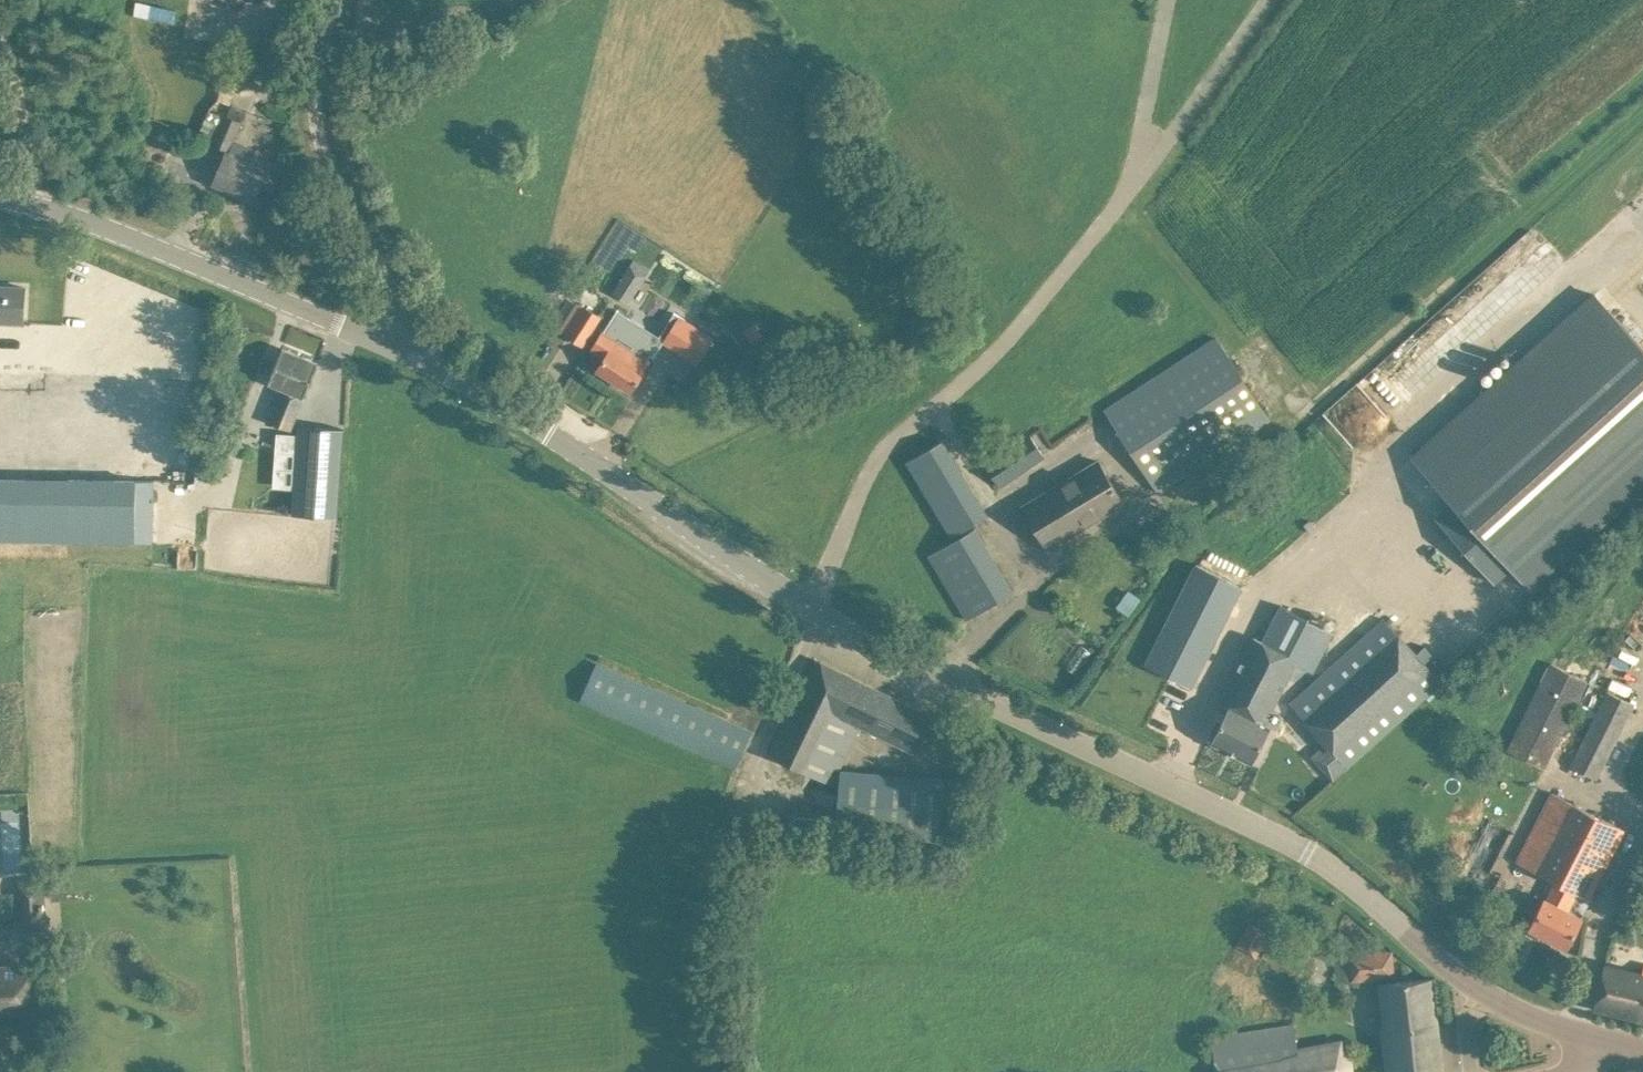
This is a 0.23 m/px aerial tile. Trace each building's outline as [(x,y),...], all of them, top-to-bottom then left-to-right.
[(198,134),(229,148),(246,111),(232,105),(226,117),(209,109),(198,134)] [(260,184),(274,190),(284,166),(269,159),(265,169),(227,152),(216,180),(237,189),(235,192),(253,199),(260,184)] [(614,290),(623,295),(630,299),(647,273),(640,268),(630,262),(614,290)] [(23,323),(25,287),(0,286),(0,322),(23,323)] [(1434,516),(1494,582),(1510,567),(1528,587),(1642,483),(1642,347),(1595,294),(1412,458),(1451,501),(1434,516)] [(577,301),(559,329),(569,336),(583,344),(601,316),(577,301)] [(604,331),(592,349),(605,357),(597,369),(631,391),(650,360),(648,359),(650,354),(654,356),(660,347),(648,340),(653,333),(616,310),(604,329),(604,331)] [(658,337),(658,338),(663,341),(698,363),(714,337),(674,312),(658,337)] [(766,340),(755,323),(744,331),(755,348),(766,340)] [(1158,493),(1271,420),(1215,335),(1105,407),(1158,493)] [(274,368),(268,383),(282,389),(269,421),(291,430),(304,397),(309,382),(318,362),(283,348),(274,368)] [(341,427),(297,424),(291,514),(335,516),(341,427)] [(1008,446),(984,463),(999,485),(1024,469),(1042,457),(1027,434),(1008,446)] [(942,440),(906,461),(951,537),(987,515),(942,440)] [(1048,547),(1123,502),(1099,460),(1023,506),(1048,547)] [(155,490),(156,481),(0,478),(0,540),(154,543),(155,500),(159,500),(160,490),(155,490)] [(1308,518),(1302,522),(1310,532),(1315,528),(1308,518)] [(967,619),(1013,591),(975,527),(928,554),(967,619)] [(1242,584),(1197,561),(1145,664),(1191,687),(1242,584)] [(1230,706),(1212,741),(1251,762),(1269,727),(1256,720),(1265,704),(1272,708),(1277,697),(1295,662),(1313,671),(1334,631),(1279,603),(1261,638),(1254,634),(1231,682),(1221,702),(1230,706)] [(1350,764),(1443,681),(1425,661),(1435,653),(1427,643),(1417,651),(1386,617),(1290,703),(1325,741),(1311,754),(1334,779),(1350,764)] [(816,659),(770,752),(832,783),(861,724),(919,753),(937,717),(816,659)] [(1550,662),(1509,745),(1547,764),(1588,681),(1550,662)] [(580,700),(736,768),(752,730),(597,663),(580,700)] [(1606,690),(1569,765),(1597,779),(1635,704),(1606,690)] [(841,769),(838,801),(836,833),(939,840),(945,778),(841,769)] [(1624,828),(1552,792),(1516,861),(1555,880),(1546,898),(1544,897),(1529,928),(1566,947),(1582,917),(1581,916),(1590,897),(1589,896),(1624,828)] [(41,876),(14,878),(17,912),(43,910),(41,876)] [(1256,956),(1269,934),(1250,922),(1236,945),(1256,956)] [(1394,976),(1391,951),(1335,956),(1338,981),(1394,976)] [(29,1014),(26,963),(0,965),(0,1016),(29,1014)] [(1642,1020),(1642,965),(1641,974),(1604,964),(1593,1007),(1642,1020)] [(1432,977),(1377,983),(1387,1071),(1441,1071),(1432,977)] [(1209,1034),(1215,1071),(1349,1071),(1343,1037),(1299,1044),(1295,1020),(1209,1034)]
